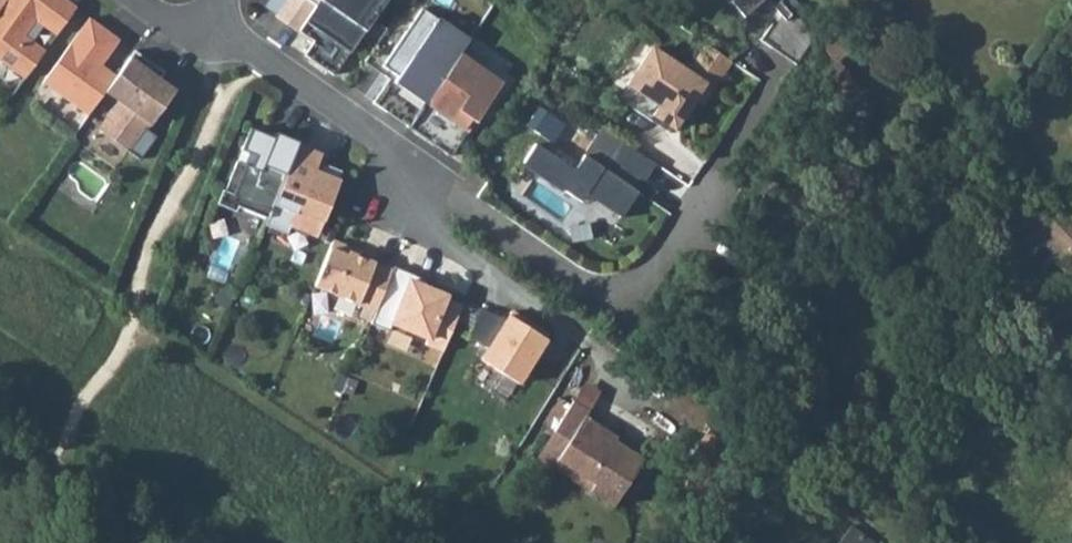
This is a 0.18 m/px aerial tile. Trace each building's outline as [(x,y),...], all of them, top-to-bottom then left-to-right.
[(78,6),(70,0),(7,0),(0,9),(0,59),(25,77),(46,49),(33,39),(44,24),(57,34),(78,6)] [(299,29),(319,0),(289,0),(279,15),(299,29)] [(299,29),(315,40),(305,54),(335,74),(387,0),(319,0),(299,29)] [(749,11),(761,0),(739,0),(749,11)] [(783,13),(776,18),(763,38),(800,63),(819,34),(797,8),(793,11),(783,0),(771,0),(783,13)] [(390,78),(374,102),(409,126),(460,52),(469,40),(422,8),(381,66),(397,76),(394,81),(390,78)] [(43,81),(88,114),(108,88),(117,75),(101,64),(120,38),(90,17),(43,81)] [(714,87),(734,59),(710,42),(691,70),(655,45),(621,96),(673,131),(706,82),(714,87)] [(166,71),(136,49),(117,75),(108,88),(122,99),(101,129),(129,150),(150,120),(153,121),(175,91),(159,79),(166,71)] [(502,82),(460,52),(409,126),(446,152),(455,139),(460,143),(502,82)] [(706,82),(697,96),(705,101),(714,87),(706,82)] [(267,217),(298,140),(275,130),(273,135),(250,127),(242,148),(249,151),(245,163),(237,160),(225,189),(222,188),(216,202),(235,210),(237,205),(267,217)] [(646,179),(658,161),(622,137),(604,165),(586,152),(575,168),(536,141),(524,160),(582,199),(588,191),(623,214),(640,189),(635,185),(641,175),(646,179)] [(319,153),(297,144),(267,217),(264,223),(286,232),(290,223),(315,233),(325,208),(341,169),(323,162),(319,172),(312,169),(319,153)] [(375,309),(392,268),(349,251),(350,247),(332,240),(314,284),(375,309)] [(429,279),(394,264),(375,309),(370,322),(389,329),(392,322),(428,337),(447,293),(427,285),(429,279)] [(463,299),(450,329),(468,334),(481,304),(463,299)] [(481,304),(468,334),(491,341),(483,353),(520,377),(551,328),(513,305),(508,313),(481,304)] [(574,398),(555,429),(570,439),(557,458),(593,482),(590,488),(613,504),(630,478),(644,456),(616,438),(617,434),(586,414),(589,409),(574,398)] [(811,534),(825,542),(833,542),(847,523),(828,510),(811,534)]
